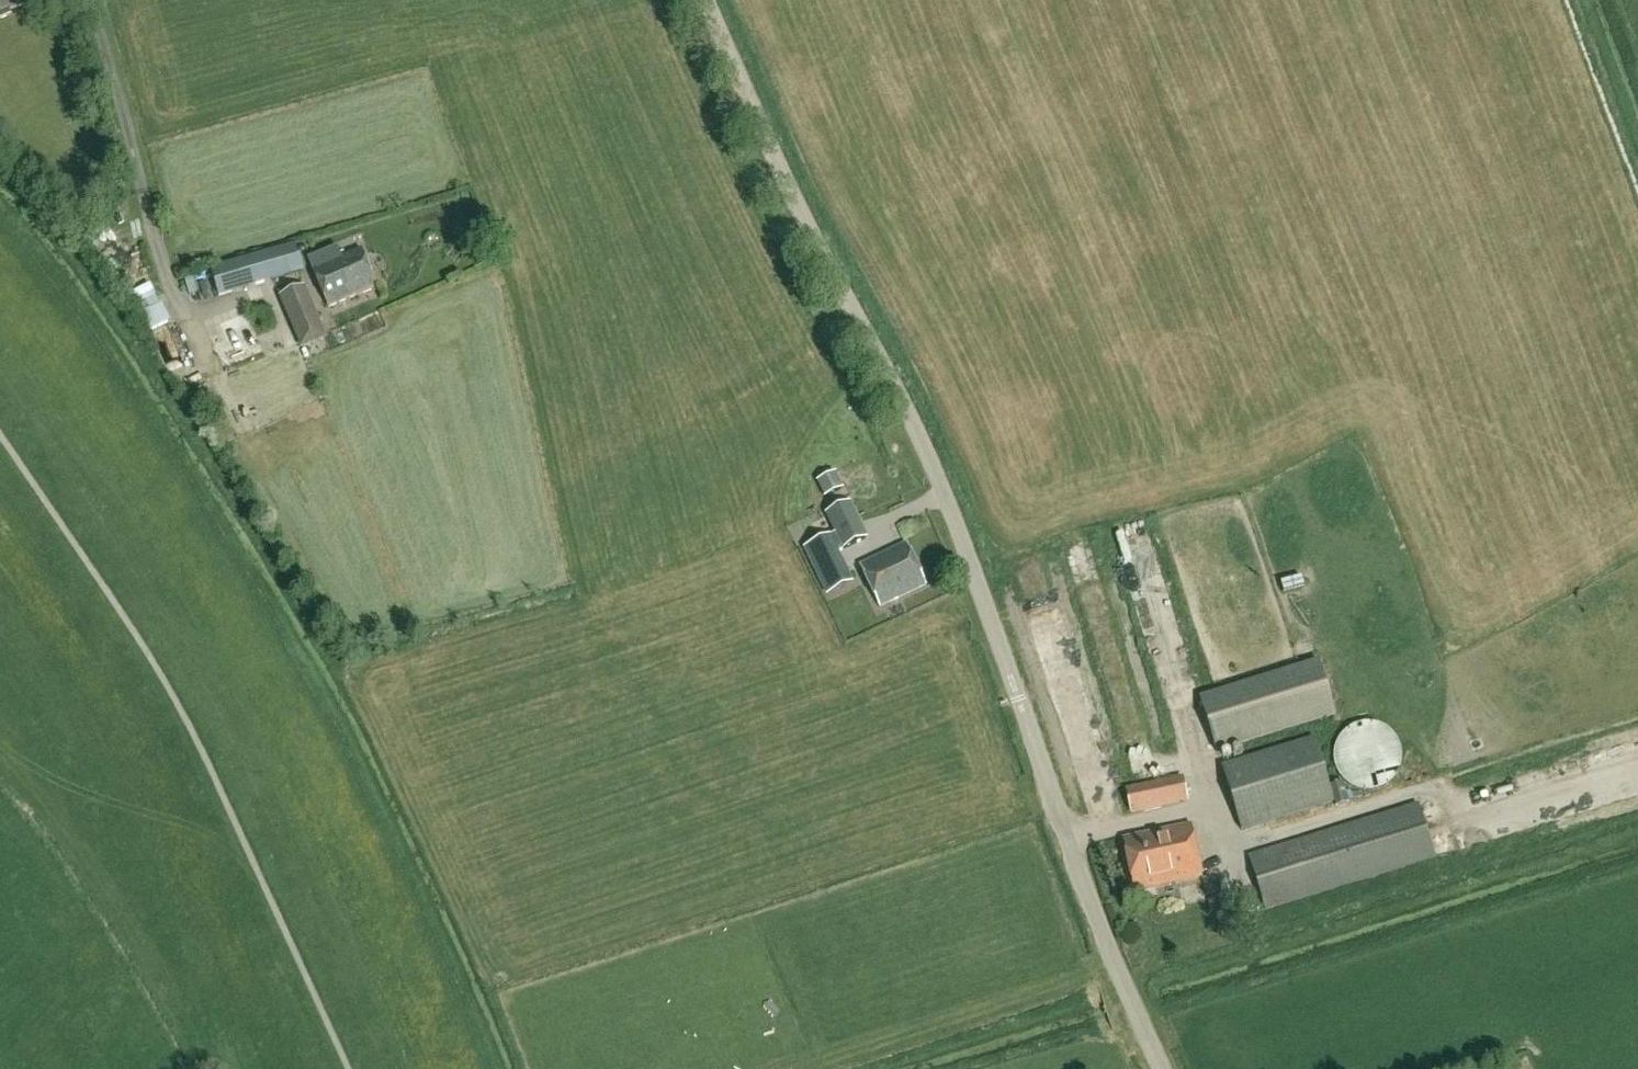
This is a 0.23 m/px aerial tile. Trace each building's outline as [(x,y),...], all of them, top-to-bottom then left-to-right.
[(27,2),(27,0),(4,0),(8,10),(27,2)] [(137,239),(117,244),(123,265),(142,260),(137,239)] [(282,247),(236,262),(246,290),(291,275),(282,247)] [(329,309),(378,286),(361,249),(343,257),(338,249),(307,261),(329,309)] [(224,266),(211,270),(220,298),(232,294),(224,266)] [(306,287),(280,299),(294,332),(321,321),(306,287)] [(818,483),(823,495),(843,486),(837,474),(836,471),(817,480),(818,483)] [(842,551),(866,539),(848,503),(825,515),(833,533),(842,551)] [(842,551),(833,533),(812,543),(806,546),(815,564),(821,561),(842,551)] [(906,545),(860,567),(880,608),(926,585),(906,545)] [(829,593),(854,581),(846,566),(822,578),(829,593)] [(1216,750),(1334,714),(1318,662),(1200,698),(1216,750)] [(1388,784),(1395,776),(1400,767),(1401,758),(1400,748),(1396,739),(1389,732),(1381,726),(1371,724),(1361,724),(1352,728),(1344,733),(1338,741),(1335,751),(1334,761),(1337,771),(1342,779),(1350,786),(1360,790),(1370,791),(1380,789),(1388,784)] [(1240,830),(1333,802),(1314,739),(1221,767),(1240,830)] [(1181,777),(1126,789),(1131,813),(1186,801),(1181,777)] [(1418,805),(1249,856),(1265,910),(1434,858),(1418,805)] [(1191,825),(1122,839),(1133,891),(1202,877),(1191,825)] [(1210,877),(1202,879),(1204,892),(1212,890),(1210,877)]
